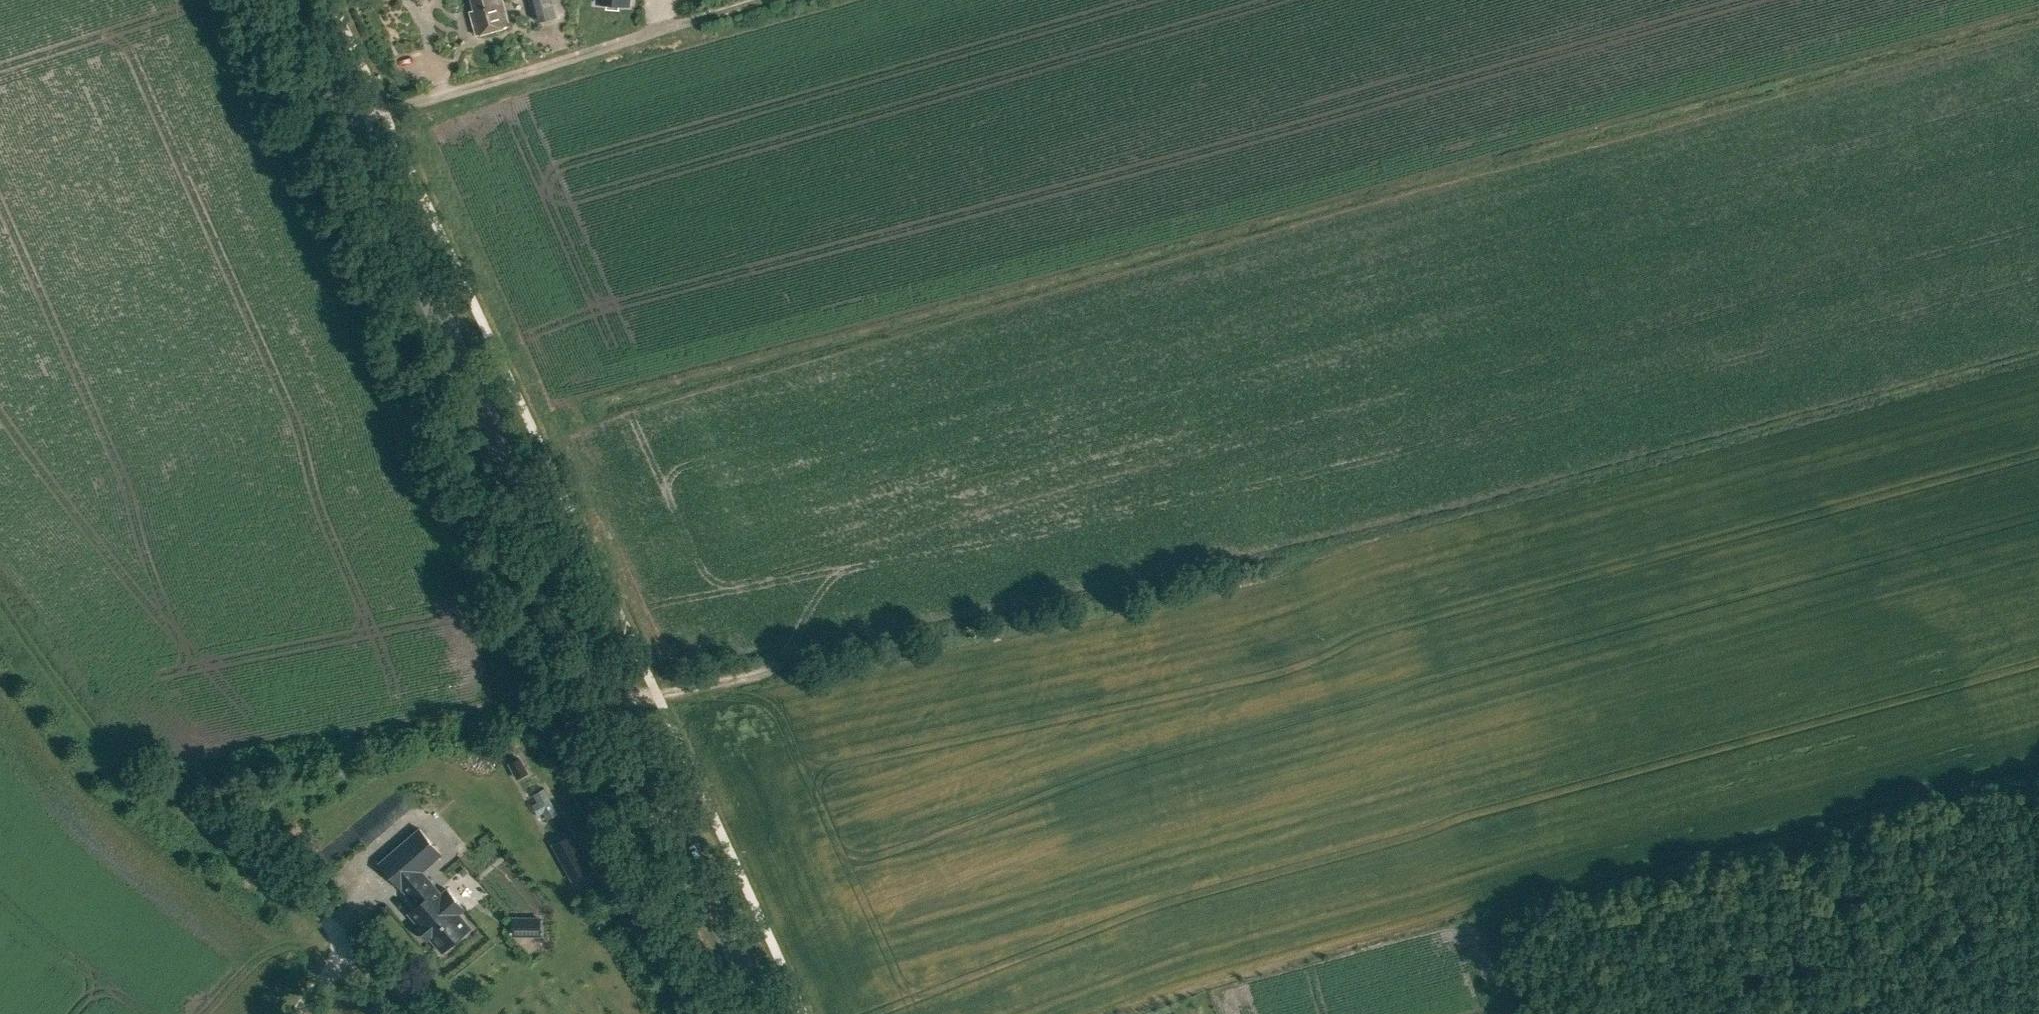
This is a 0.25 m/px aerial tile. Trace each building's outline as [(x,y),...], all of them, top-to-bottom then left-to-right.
[(476,35),(509,26),(502,0),(471,0),(474,9),(470,11),(476,35)] [(537,19),(553,15),(549,0),(532,0),(537,19)] [(508,765),(516,779),(528,772),(521,758),(508,765)] [(417,906),(408,913),(442,953),(471,928),(459,913),(464,909),(447,889),(442,893),(422,871),(442,854),(420,828),(379,863),(401,889),(402,889),(417,906)] [(593,870),(574,834),(554,844),(573,881),(593,870)] [(516,935),(541,935),(541,918),(516,918),(516,935)]
